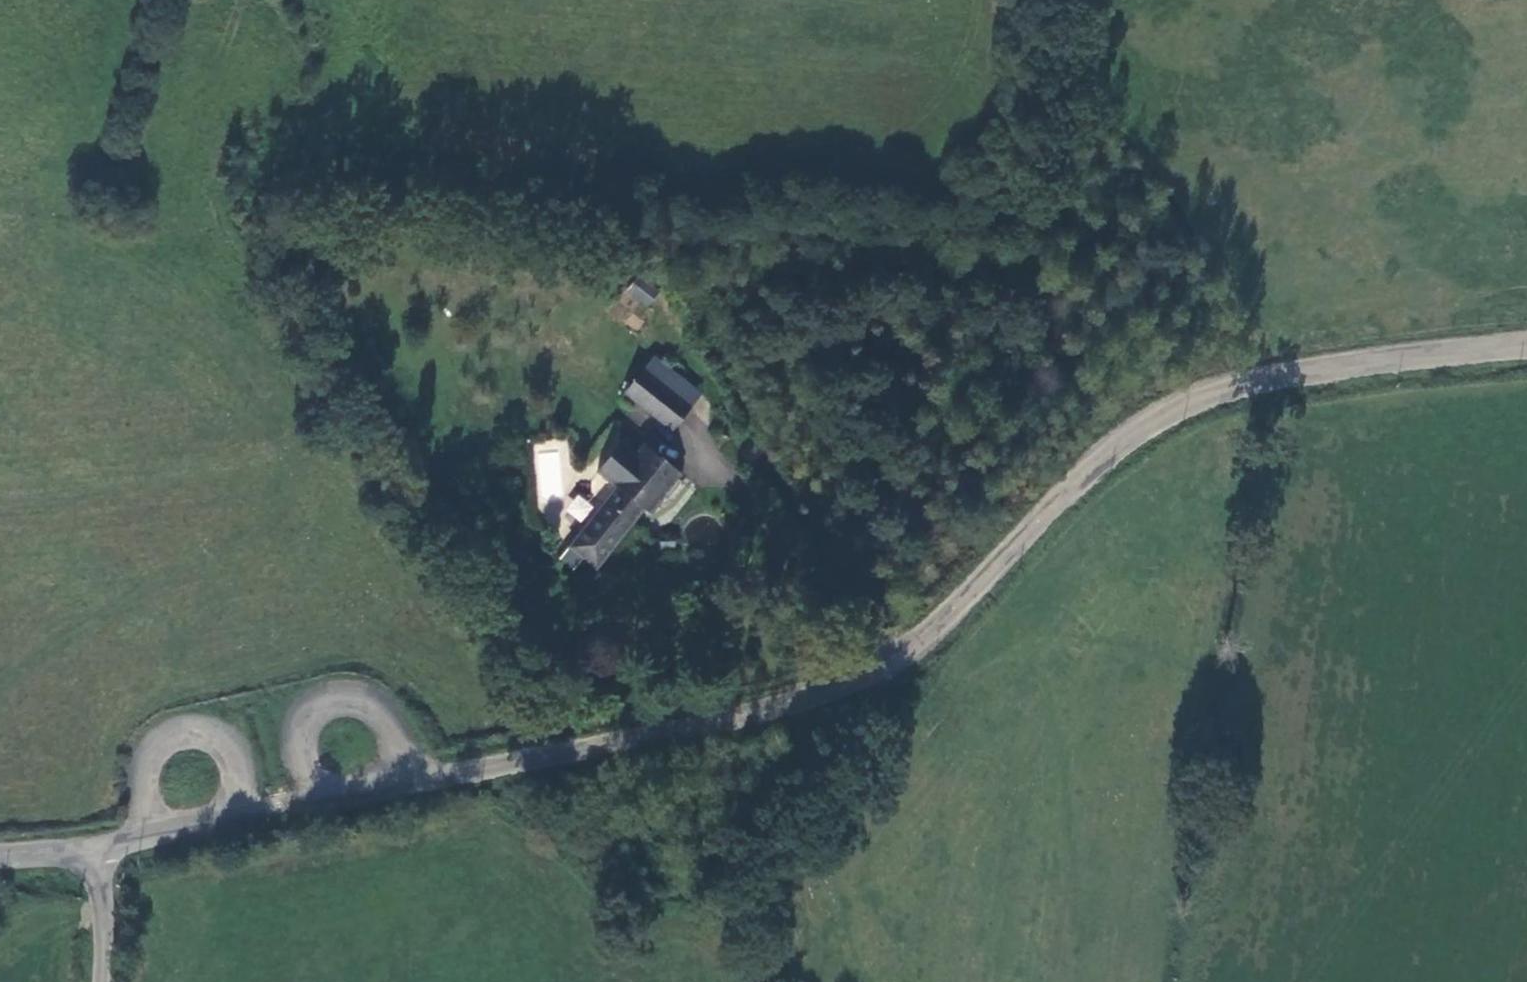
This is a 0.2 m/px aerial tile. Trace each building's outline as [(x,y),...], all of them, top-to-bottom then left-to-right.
[(649,305),(657,289),(635,278),(627,294),(649,305)] [(690,399),(698,389),(664,362),(656,372),(690,399)] [(656,372),(636,396),(665,419),(674,407),(680,412),(690,399),(656,372)] [(565,546),(592,567),(628,520),(620,515),(631,501),(649,514),(664,496),(669,500),(679,486),(674,482),(681,473),(660,457),(656,463),(637,449),(633,454),(615,441),(593,470),(612,485),(565,546)] [(656,463),(660,457),(641,443),(637,449),(656,463)]
